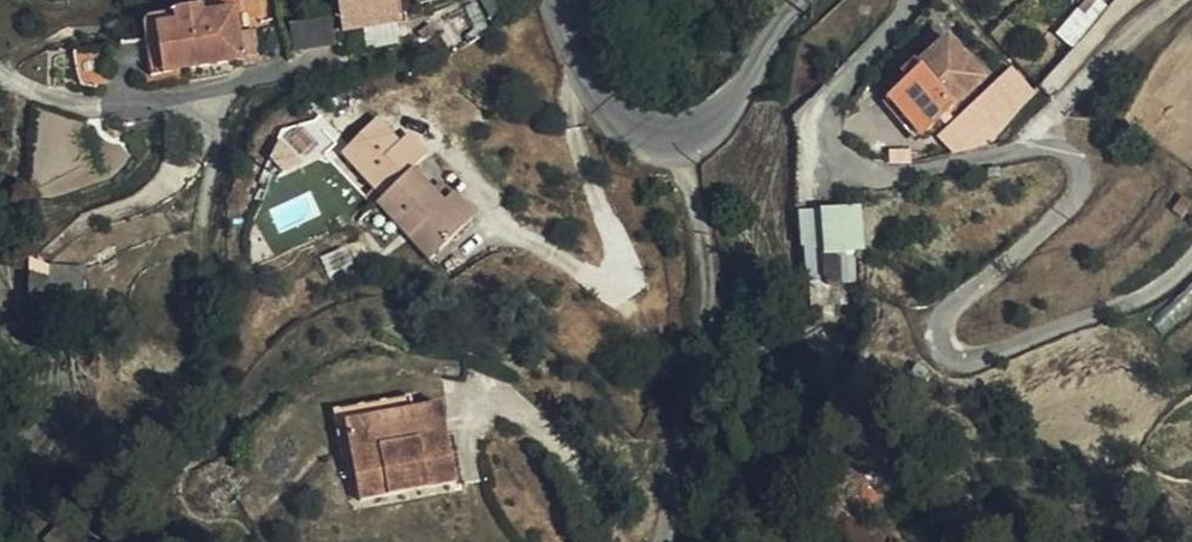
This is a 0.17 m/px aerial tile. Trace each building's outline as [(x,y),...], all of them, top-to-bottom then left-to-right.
[(154,61),(158,76),(250,59),(251,63),(269,60),(263,31),(246,35),(239,0),(201,0),(203,10),(146,20),(151,44),(163,41),(167,58),(154,61)] [(410,22),(406,0),(337,0),(344,35),(410,22)] [(331,20),(291,23),(293,48),(334,45),(331,20)] [(151,44),(154,61),(167,58),(163,41),(151,44)] [(918,139),(979,88),(941,44),(917,66),(921,70),(885,101),(918,139)] [(1032,99),(1009,75),(965,115),(990,144),(1032,99)] [(341,153),(380,197),(410,170),(417,165),(398,144),(377,121),(341,153)] [(408,134),(398,144),(417,165),(427,155),(408,134)] [(375,202),(393,223),(415,176),(410,170),(380,197),(375,202)] [(415,176),(393,223),(426,263),(463,232),(429,193),(415,176)] [(429,193),(463,232),(474,222),(440,183),(429,193)] [(851,216),(821,219),(831,311),(849,308),(849,292),(857,290),(851,216)] [(831,311),(821,219),(797,221),(813,324),(831,321),(831,311)] [(34,318),(73,314),(70,300),(33,303),(34,318)] [(342,481),(353,479),(374,475),(377,498),(458,485),(444,406),(395,414),(393,400),(330,411),(342,481)] [(374,475),(353,479),(357,502),(377,498),(374,475)]
